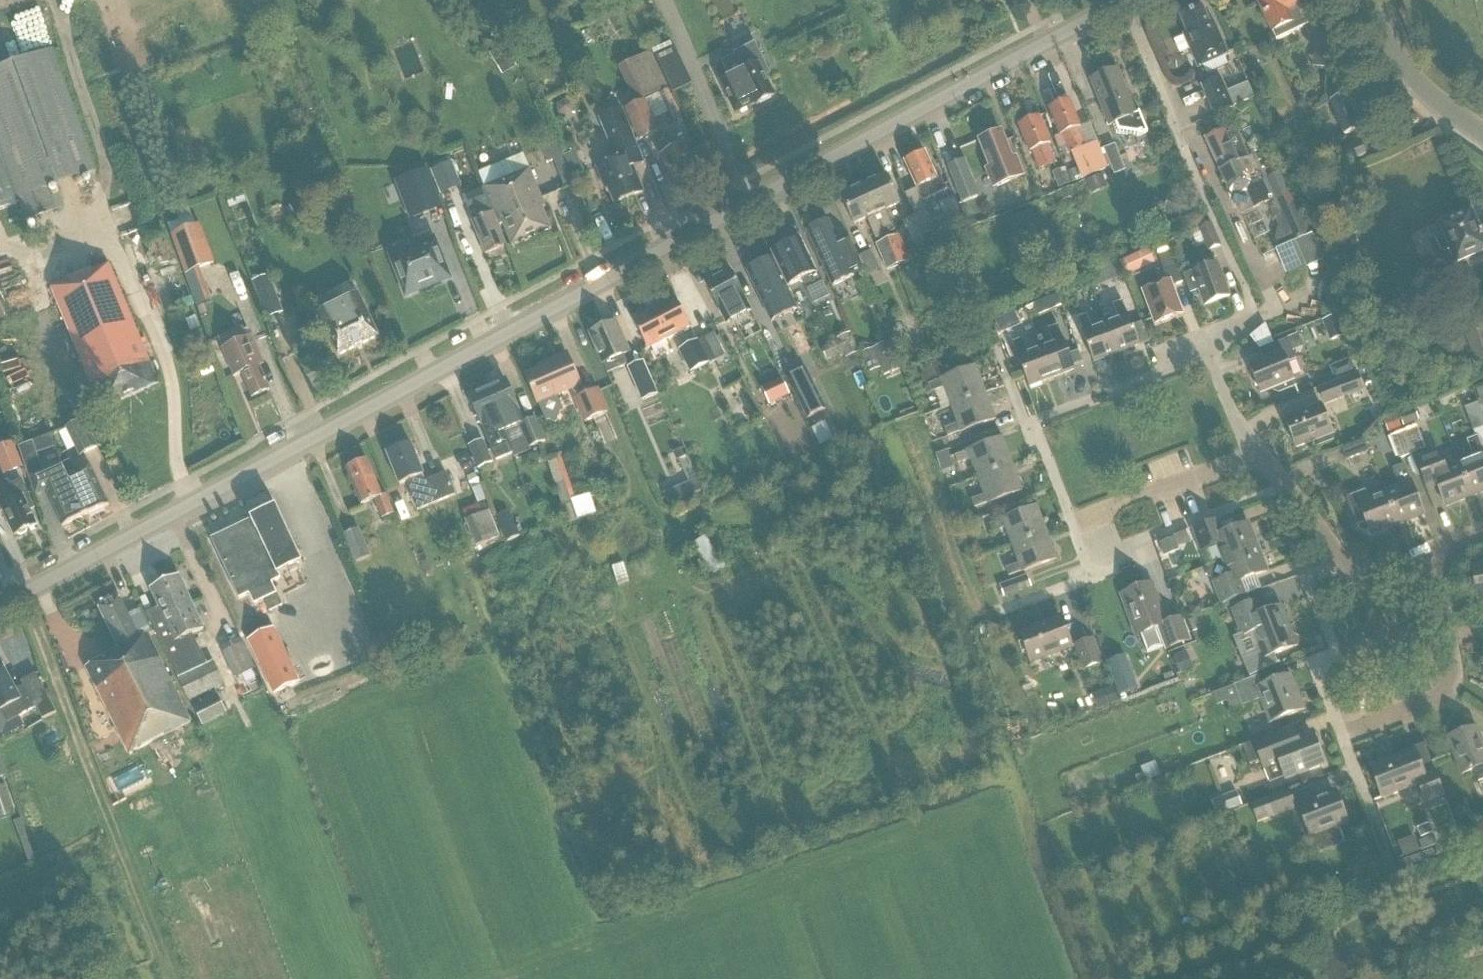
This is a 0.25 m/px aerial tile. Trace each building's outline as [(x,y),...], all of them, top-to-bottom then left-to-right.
[(1308,25),(1299,7),(1300,7),(1297,0),(1256,0),(1272,33),(1273,33),(1277,41),(1308,25)] [(1202,7),(1180,16),(1188,34),(1184,35),(1199,68),(1202,66),(1206,75),(1228,65),(1224,56),(1228,55),(1214,22),(1210,24),(1202,7)] [(1320,38),(1329,33),(1322,18),(1312,23),(1320,38)] [(490,51),(503,73),(517,65),(503,43),(490,51)] [(654,52),(662,67),(679,58),(672,44),(654,52)] [(768,70),(756,44),(735,54),(737,58),(732,60),(731,57),(720,62),(728,77),(721,81),(736,111),(756,102),(757,105),(774,97),(762,73),(768,70)] [(55,209),(47,187),(96,170),(53,50),(0,69),(0,147),(26,220),(55,209)] [(632,66),(648,99),(660,93),(669,88),(654,56),(632,66)] [(1135,114),(1117,69),(1091,79),(1110,125),(1113,124),(1117,133),(1138,135),(1147,131),(1140,112),(1135,114)] [(1215,115),(1233,107),(1255,98),(1248,82),(1226,92),(1220,78),(1202,86),(1215,115)] [(660,93),(673,120),(683,115),(669,88),(660,93)] [(1361,129),(1360,127),(1370,123),(1358,93),(1348,97),(1347,95),(1331,101),(1345,136),(1361,129)] [(1063,134),(1070,152),(1086,146),(1078,128),(1079,127),(1069,100),(1051,107),(1061,134),(1063,134)] [(640,140),(659,131),(647,105),(628,113),(640,140)] [(618,159),(597,167),(602,179),(605,178),(615,203),(643,191),(633,167),(644,162),(634,137),(627,120),(622,109),(601,118),(618,159)] [(1040,169),(1056,163),(1048,144),(1049,144),(1038,117),(1020,124),(1031,151),(1032,150),(1040,169)] [(1237,129),(1226,134),(1224,131),(1206,139),(1221,171),(1233,197),(1241,214),(1253,208),(1272,199),(1252,155),(1250,156),(1237,129)] [(1010,180),(1010,181),(1022,176),(1015,158),(1012,160),(1001,132),(980,140),(991,168),(987,169),(994,186),(1010,180)] [(699,170),(685,143),(676,148),(670,136),(657,143),(663,154),(661,155),(675,182),(699,170)] [(542,148),(548,163),(563,157),(557,142),(542,148)] [(1349,161),(1366,155),(1361,143),(1345,150),(1349,161)] [(1114,175),(1126,170),(1115,144),(1104,149),(1114,175)] [(923,201),(947,190),(941,177),(937,179),(925,152),(905,161),(923,201)] [(949,166),(964,202),(980,196),(966,159),(949,166)] [(438,189),(458,181),(451,162),(431,170),(438,189)] [(1059,189),(1072,184),(1065,167),(1053,172),(1059,189)] [(512,245),(552,229),(539,199),(542,198),(530,168),(485,187),(488,195),(500,225),(503,224),(512,245)] [(427,169),(396,180),(411,219),(442,207),(427,169)] [(1281,172),(1268,177),(1294,240),(1308,235),(1281,172)] [(864,186),(885,234),(895,230),(886,210),(900,203),(887,175),(864,186)] [(870,226),(876,239),(885,234),(864,186),(842,196),(854,224),(868,218),(871,225),(870,226)] [(486,254),(506,245),(483,189),(464,197),(471,214),(477,212),(479,218),(472,221),(486,254)] [(1193,202),(1170,195),(1165,212),(1175,215),(1188,219),(1193,202)] [(947,221),(958,216),(950,198),(939,203),(947,221)] [(1015,216),(1008,218),(1015,239),(1039,231),(1036,225),(1031,210),(1015,216)] [(926,212),(914,216),(922,235),(934,230),(926,212)] [(1476,227),(1470,213),(1441,226),(1444,233),(1435,236),(1442,253),(1451,249),(1457,263),(1482,252),(1482,224),(1476,227)] [(186,273),(215,263),(201,223),(197,225),(193,216),(168,225),(186,273)] [(927,247),(922,235),(914,216),(903,221),(917,252),(927,247)] [(811,229),(808,231),(822,263),(833,286),(854,276),(854,275),(864,270),(849,237),(838,242),(829,221),(811,229)] [(1209,251),(1221,246),(1212,224),(1200,229),(1209,251)] [(899,235),(888,240),(899,266),(910,261),(899,235)] [(815,301),(827,296),(816,273),(800,239),(772,252),(789,286),(804,278),(815,301)] [(899,266),(888,240),(877,244),(888,270),(899,266)] [(436,244),(395,260),(409,297),(450,281),(436,244)] [(1129,276),(1158,262),(1151,247),(1122,261),(1129,276)] [(868,274),(879,269),(871,251),(859,256),(868,274)] [(1156,323),(1182,314),(1172,286),(1183,282),(1173,254),(1160,259),(1168,282),(1144,291),(1156,323)] [(774,260),(746,273),(771,324),(798,311),(786,286),(787,286),(774,260)] [(1205,305),(1229,296),(1217,263),(1193,272),(1205,305)] [(109,265),(52,289),(60,307),(91,382),(94,380),(105,406),(159,384),(117,283),(109,265)] [(730,269),(705,283),(719,310),(727,324),(752,310),(744,296),(730,269)] [(267,318),(283,313),(271,283),(256,288),(267,318)] [(357,292),(340,301),(336,292),(319,300),(330,321),(324,324),(339,355),(379,336),(357,292)] [(648,349),(690,326),(676,298),(633,320),(648,349)] [(1105,323),(1117,353),(1140,345),(1129,314),(1128,315),(1123,301),(1113,304),(1118,318),(1105,323)] [(1083,332),(1094,362),(1117,353),(1105,323),(1093,328),(1088,314),(1078,318),(1083,332)] [(1442,329),(1436,314),(1417,322),(1423,337),(1442,329)] [(190,330),(200,326),(196,316),(187,320),(190,330)] [(1336,317),(1324,321),(1332,340),(1343,336),(1336,317)] [(622,355),(628,353),(616,323),(591,334),(604,363),(603,363),(607,372),(626,364),(622,355)] [(1041,348),(1052,378),(1075,369),(1064,339),(1058,325),(1049,329),(1054,343),(1041,348)] [(1482,359),(1482,330),(1468,336),(1478,361),(1482,359)] [(726,355),(725,353),(714,332),(697,340),(697,341),(680,350),(691,372),(708,363),(709,364),(713,361),(726,355)] [(989,335),(994,346),(1001,344),(996,333),(989,335)] [(241,373),(252,397),(270,389),(260,366),(264,364),(251,336),(222,349),(234,376),(241,373)] [(1265,361),(1251,367),(1261,391),(1273,386),(1274,390),(1279,392),(1296,385),(1287,363),(1297,359),(1288,338),(1260,350),(1265,361)] [(1018,356),(1029,386),(1052,378),(1041,348),(1028,352),(1023,339),(1013,342),(1018,356)] [(563,411),(557,395),(580,385),(568,354),(551,361),(553,365),(526,375),(546,422),(550,420),(555,423),(559,413),(563,411)] [(878,362),(884,376),(904,368),(898,354),(878,362)] [(643,400),(657,395),(643,362),(629,368),(643,400)] [(932,392),(944,388),(951,406),(986,392),(977,366),(941,379),(941,380),(929,384),(932,392)] [(807,369),(788,378),(795,393),(808,419),(827,410),(819,393),(807,369)] [(1358,374),(1320,389),(1326,404),(1364,389),(1358,374)] [(762,388),(771,405),(790,396),(782,379),(762,388)] [(506,380),(487,388),(506,431),(514,453),(515,457),(531,450),(530,448),(546,441),(536,418),(524,423),(506,380)] [(506,431),(487,388),(469,396),(482,426),(482,425),(487,437),(497,460),(514,453),(506,431)] [(584,424),(609,412),(599,389),(574,400),(584,424)] [(957,424),(945,428),(948,436),(961,431),(961,432),(996,418),(986,392),(951,406),(957,424)] [(1482,427),(1482,416),(1478,403),(1465,408),(1474,430),(1482,427)] [(1332,434),(1321,404),(1285,418),(1297,448),(1314,441),(1317,447),(1334,440),(1332,434)] [(85,421),(71,426),(84,453),(98,447),(85,421)] [(812,429),(821,447),(833,440),(825,423),(812,429)] [(1417,426),(1404,431),(1413,454),(1426,449),(1417,426)] [(1391,436),(1399,459),(1413,454),(1404,431),(1391,436)] [(44,464),(60,458),(51,434),(35,440),(44,464)] [(1478,436),(1467,440),(1473,457),(1459,463),(1472,497),(1482,493),(1482,450),(1478,436)] [(958,464),(971,459),(977,477),(1013,464),(1003,437),(968,451),(955,456),(958,464)] [(1347,460),(1369,451),(1364,438),(1342,447),(1347,460)] [(479,468),(493,462),(483,440),(469,446),(479,468)] [(0,447),(0,457),(6,473),(23,467),(13,442),(0,447)] [(20,447),(29,474),(43,469),(34,442),(20,447)] [(411,442),(387,452),(395,473),(397,478),(400,485),(403,483),(404,483),(407,482),(410,491),(413,496),(427,491),(432,502),(433,504),(436,503),(439,502),(450,497),(455,495),(446,473),(424,482),(422,476),(424,475),(411,442)] [(674,453),(678,460),(687,456),(683,448),(674,453)] [(936,454),(942,471),(953,466),(947,450),(936,454)] [(1459,463),(1444,469),(1438,452),(1427,456),(1433,473),(1446,507),(1472,497),(1459,463)] [(567,522),(582,518),(561,453),(546,458),(567,522)] [(70,460),(62,464),(86,515),(89,513),(89,514),(110,504),(109,503),(108,504),(90,465),(78,471),(70,460)] [(382,518),(394,514),(386,494),(382,496),(368,460),(347,469),(362,505),(375,499),(382,518)] [(43,469),(29,474),(38,494),(47,490),(63,524),(62,525),(63,526),(83,517),(82,516),(86,515),(62,464),(61,461),(43,469)] [(977,477),(984,495),(972,500),(975,508),(987,503),(1023,490),(1013,464),(977,477)] [(1410,482),(1404,465),(1393,469),(1399,486),(1385,491),(1398,525),(1424,515),(1411,481),(1410,482)] [(679,487),(684,499),(702,491),(697,478),(679,487)] [(2,508),(15,535),(18,534),(21,535),(26,532),(27,529),(37,525),(30,510),(34,508),(21,481),(11,486),(8,481),(0,485),(0,509),(2,508)] [(1366,490),(1356,494),(1347,498),(1357,524),(1366,521),(1372,535),(1398,525),(1385,491),(1368,498),(1366,490)] [(501,538),(490,510),(489,511),(486,502),(463,510),(477,547),(501,538)] [(302,563),(276,506),(274,506),(275,508),(254,519),(253,517),(251,517),(252,519),(211,539),(239,598),(249,594),(254,604),(266,599),(271,611),(283,606),(272,583),(281,578),(279,574),(302,563)] [(993,532),(1005,528),(1012,546),(1048,532),(1038,506),(1002,519),(1002,520),(990,524),(993,532)] [(496,517),(506,541),(520,535),(510,512),(496,517)] [(1218,545),(1224,560),(1258,548),(1248,524),(1221,534),(1216,521),(1194,529),(1202,551),(1218,545)] [(357,561),(370,556),(359,528),(345,534),(357,561)] [(1012,546),(1019,564),(1006,568),(1009,576),(1022,571),(1022,572),(1057,558),(1048,532),(1012,546)] [(714,574),(727,564),(707,536),(694,545),(714,574)] [(1258,548),(1224,560),(1212,565),(1212,564),(1206,566),(1207,567),(1208,567),(1209,568),(1206,574),(1216,579),(1217,581),(1214,582),(1222,604),(1245,595),(1240,582),(1267,572),(1258,548)] [(1472,566),(1478,598),(1482,597),(1482,564),(1472,566)] [(1005,597),(1032,587),(1028,575),(1000,585),(1005,597)] [(192,634),(204,628),(180,576),(151,589),(162,614),(150,620),(178,675),(188,671),(189,673),(179,677),(190,700),(224,684),(213,662),(207,665),(192,634)] [(1165,623),(1158,604),(1151,584),(1123,595),(1138,635),(1159,627),(1167,648),(1189,640),(1181,618),(1165,623)] [(130,754),(191,722),(147,633),(140,637),(120,598),(99,608),(120,649),(104,656),(104,658),(86,667),(130,754)] [(1242,658),(1250,678),(1281,666),(1281,664),(1278,665),(1274,655),(1293,647),(1283,621),(1286,620),(1281,607),(1261,614),(1256,602),(1233,610),(1243,636),(1254,632),(1261,651),(1242,658)] [(1032,662),(1071,647),(1060,618),(1021,632),(1032,662)] [(299,681),(274,629),(249,641),(274,693),(299,681)] [(1084,669),(1101,663),(1092,638),(1075,645),(1084,669)] [(234,677),(256,667),(244,642),(222,651),(234,677)] [(1187,649),(1173,656),(1181,673),(1196,666),(1187,649)] [(1125,655),(1108,661),(1121,695),(1138,689),(1125,655)] [(4,671),(0,673),(0,711),(0,710),(7,723),(37,708),(43,720),(57,712),(37,673),(22,681),(25,685),(15,690),(4,671)] [(1303,710),(1290,674),(1262,685),(1258,676),(1234,685),(1242,706),(1262,698),(1272,723),(1303,710)] [(1099,708),(1120,701),(1114,685),(1094,692),(1099,708)] [(218,694),(193,707),(202,726),(227,713),(218,694)] [(1476,727),(1448,738),(1462,774),(1474,770),(1478,782),(1482,780),(1482,744),(1476,727)] [(1281,730),(1254,741),(1262,763),(1270,782),(1285,776),(1286,779),(1324,764),(1312,733),(1286,744),(1281,730)] [(1424,775),(1414,751),(1371,767),(1383,797),(1419,783),(1426,802),(1444,795),(1435,771),(1424,775)] [(1143,773),(1136,776),(1139,785),(1161,777),(1156,764),(1142,769),(1143,773)] [(16,815),(6,784),(0,786),(0,820),(16,815)] [(1220,814),(1244,803),(1238,790),(1214,800),(1220,814)] [(1295,808),(1288,790),(1251,804),(1258,822),(1295,808)] [(1335,791),(1299,805),(1311,836),(1309,837),(1316,854),(1344,843),(1346,843),(1339,825),(1347,822),(1335,791)] [(1432,836),(1418,842),(1421,847),(1422,851),(1436,845),(1434,842),(1432,836)] [(1433,850),(1398,861),(1401,868),(1435,857),(1433,850)]
